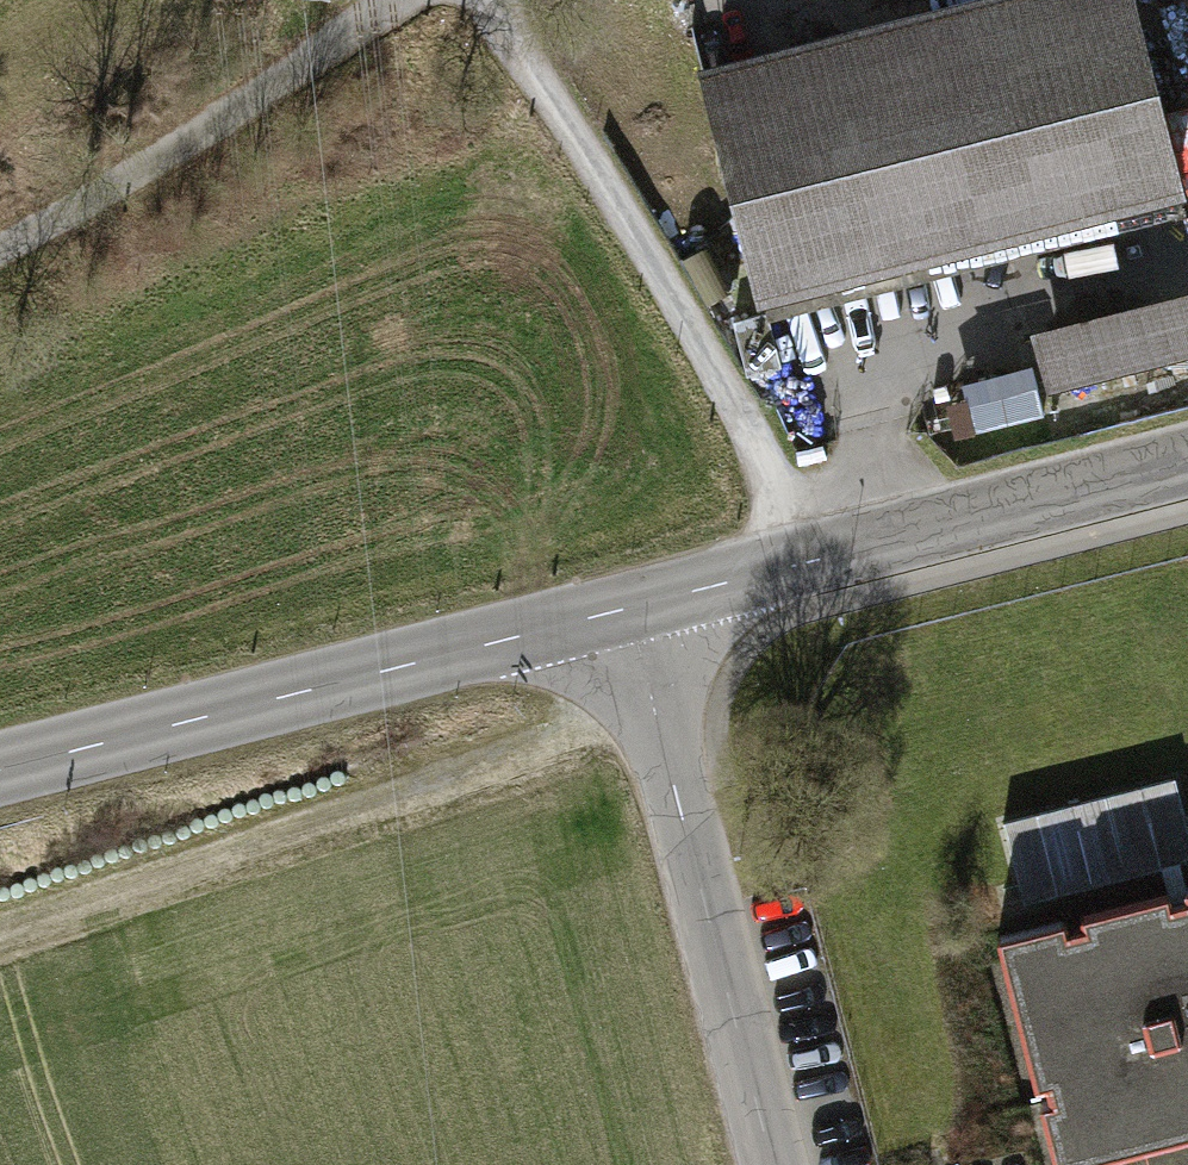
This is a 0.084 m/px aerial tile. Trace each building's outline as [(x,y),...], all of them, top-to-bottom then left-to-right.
[(752,331),(1187,225),(1187,213),(1136,0),(1082,0),(694,94),(752,331)] [(1023,345),(1038,402),(1187,366),(1187,311),(1186,305),(1023,345)] [(999,928),(1006,954),(989,958),(1024,1095),(1040,1091),(1058,1162),(1135,1143),(1140,1164),(1165,1164),(1187,1159),(1187,881),(999,928)]
